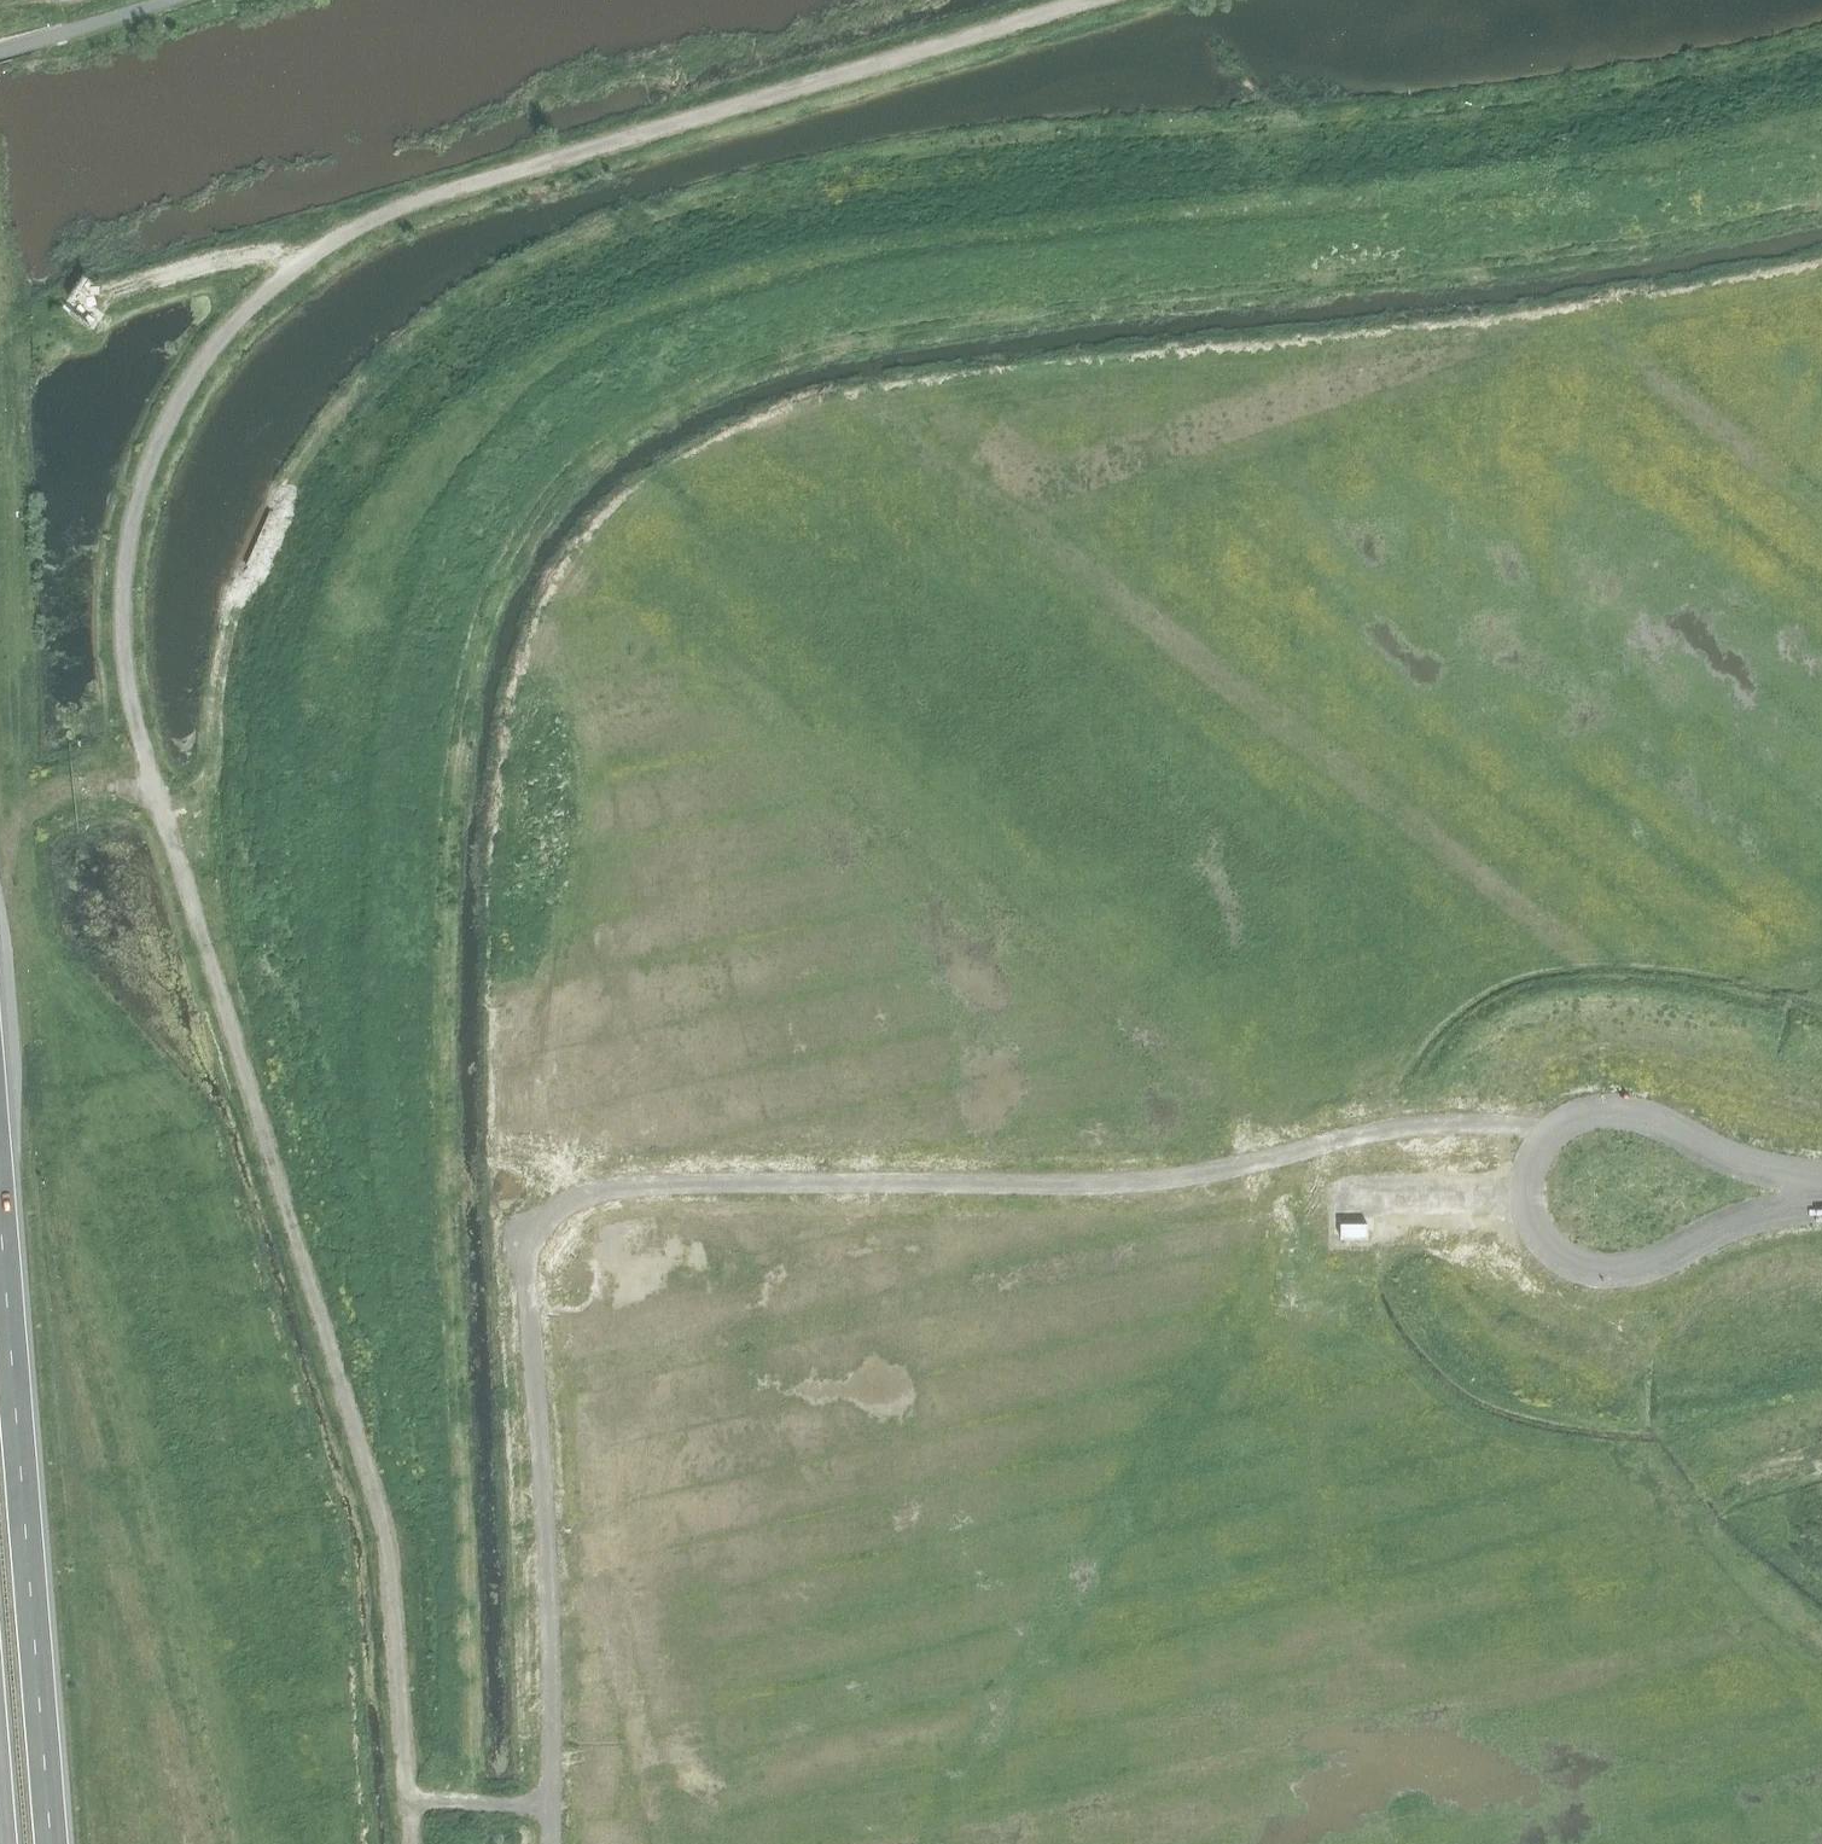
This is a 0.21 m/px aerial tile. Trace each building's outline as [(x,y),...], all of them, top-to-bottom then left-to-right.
[(1338,1222),(1338,1237),(1364,1237),(1364,1222),(1338,1222)]
